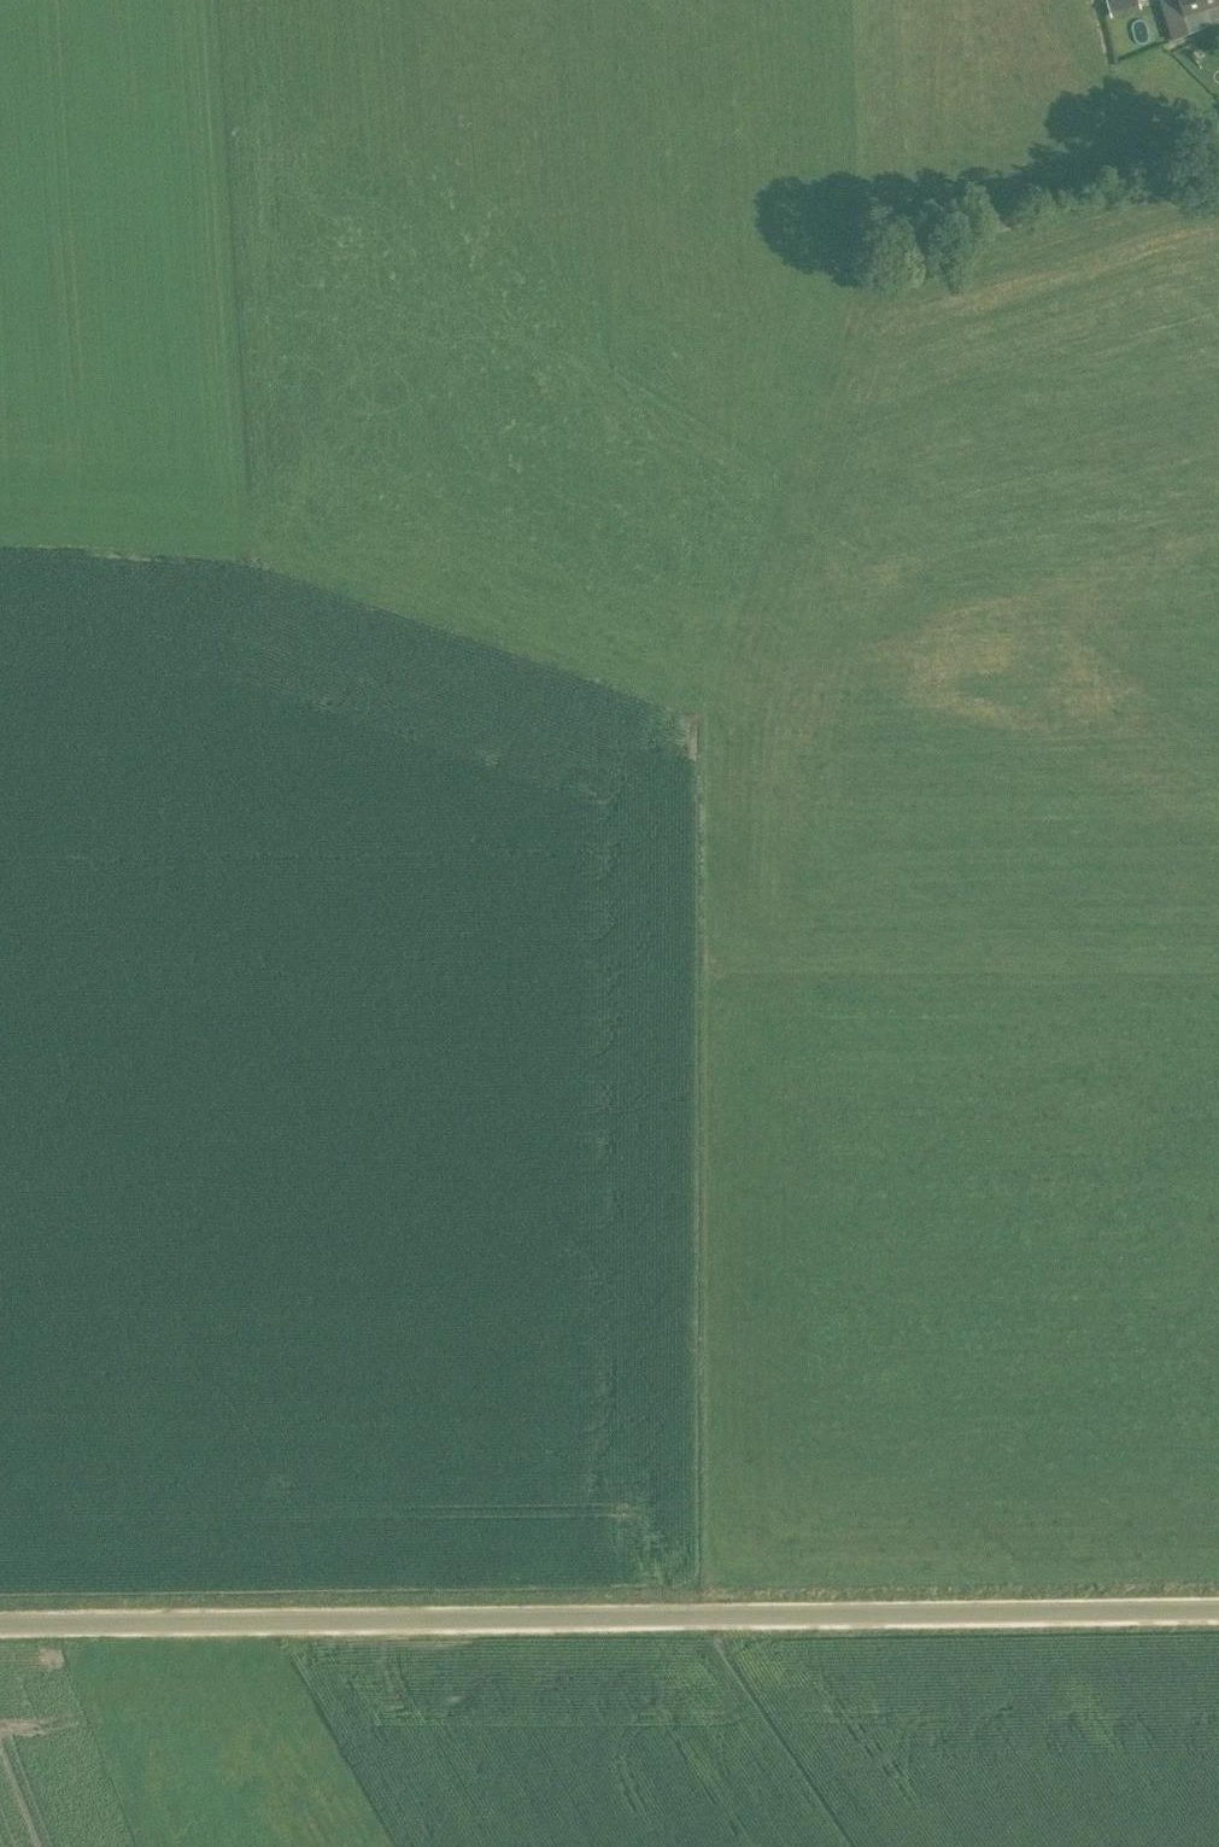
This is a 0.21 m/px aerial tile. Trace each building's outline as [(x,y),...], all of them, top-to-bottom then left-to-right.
[(1107,0),(1113,19),(1141,10),(1138,0),(1108,0),(1107,0)] [(1218,6),(1218,0),(1181,0),(1186,16),(1218,6)]
